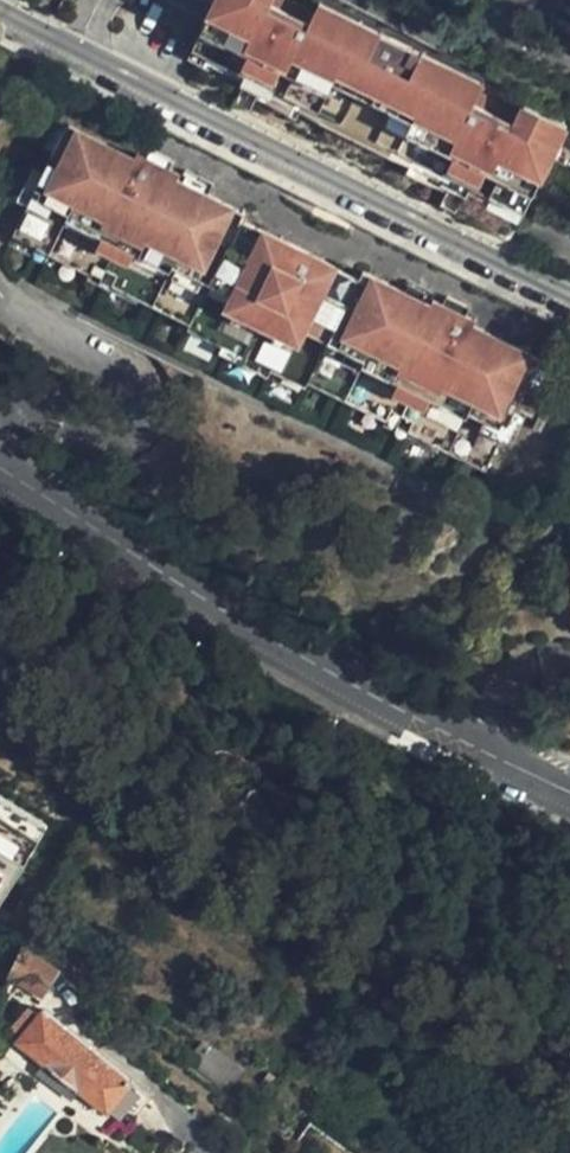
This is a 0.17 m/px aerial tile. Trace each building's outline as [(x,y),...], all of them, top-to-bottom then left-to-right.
[(268,104),(275,90),(323,115),(411,160),(463,186),(459,196),(475,205),(480,194),(531,220),(569,141),(569,129),(520,103),(515,111),(496,103),(500,94),(314,0),(306,0),(303,5),(293,0),(224,0),(219,10),(213,24),(199,52),(253,80),(247,92),(268,104)] [(275,90),(268,104),(346,142),(458,198),(459,196),(463,186),(411,160),(323,115),(275,90)] [(61,156),(71,133),(61,128),(49,150),(61,156)] [(438,309),(425,303),(409,295),(363,273),(322,252),(312,258),(304,254),(303,244),(256,222),(211,200),(190,190),(182,186),(184,181),(177,178),(153,166),(146,162),(143,168),(71,133),(61,156),(54,170),(51,176),(35,209),(18,242),(87,275),(85,280),(117,296),(120,290),(138,298),(195,326),(192,332),(226,349),(223,355),(274,380),(278,373),(308,388),(311,382),(389,420),(387,426),(412,440),(416,434),(491,470),(505,442),(520,410),(528,395),(543,361),(478,330),(479,324),(471,321),(449,310),(441,305),(438,309)] [(153,166),(177,178),(181,170),(158,158),(153,166)] [(35,209),(51,176),(40,170),(23,203),(35,209)] [(190,190),(211,200),(214,192),(194,183),(190,190)] [(409,295),(425,303),(429,297),(414,289),(409,295)] [(449,310),(471,321),(476,311),(455,301),(449,310)] [(543,361),(528,395),(539,400),(556,367),(543,361)] [(520,410),(505,442),(516,447),(533,416),(520,410)] [(502,633),(481,645),(481,647),(490,669),(515,655),(502,633)] [(0,809),(0,814),(40,841),(46,831),(4,803),(0,809)] [(40,841),(0,814),(0,903),(40,841)] [(13,968),(8,975),(35,990),(49,964),(22,950),(13,968)] [(113,1065),(40,1009),(17,1040),(55,1068),(125,1123),(149,1093),(113,1065)]
